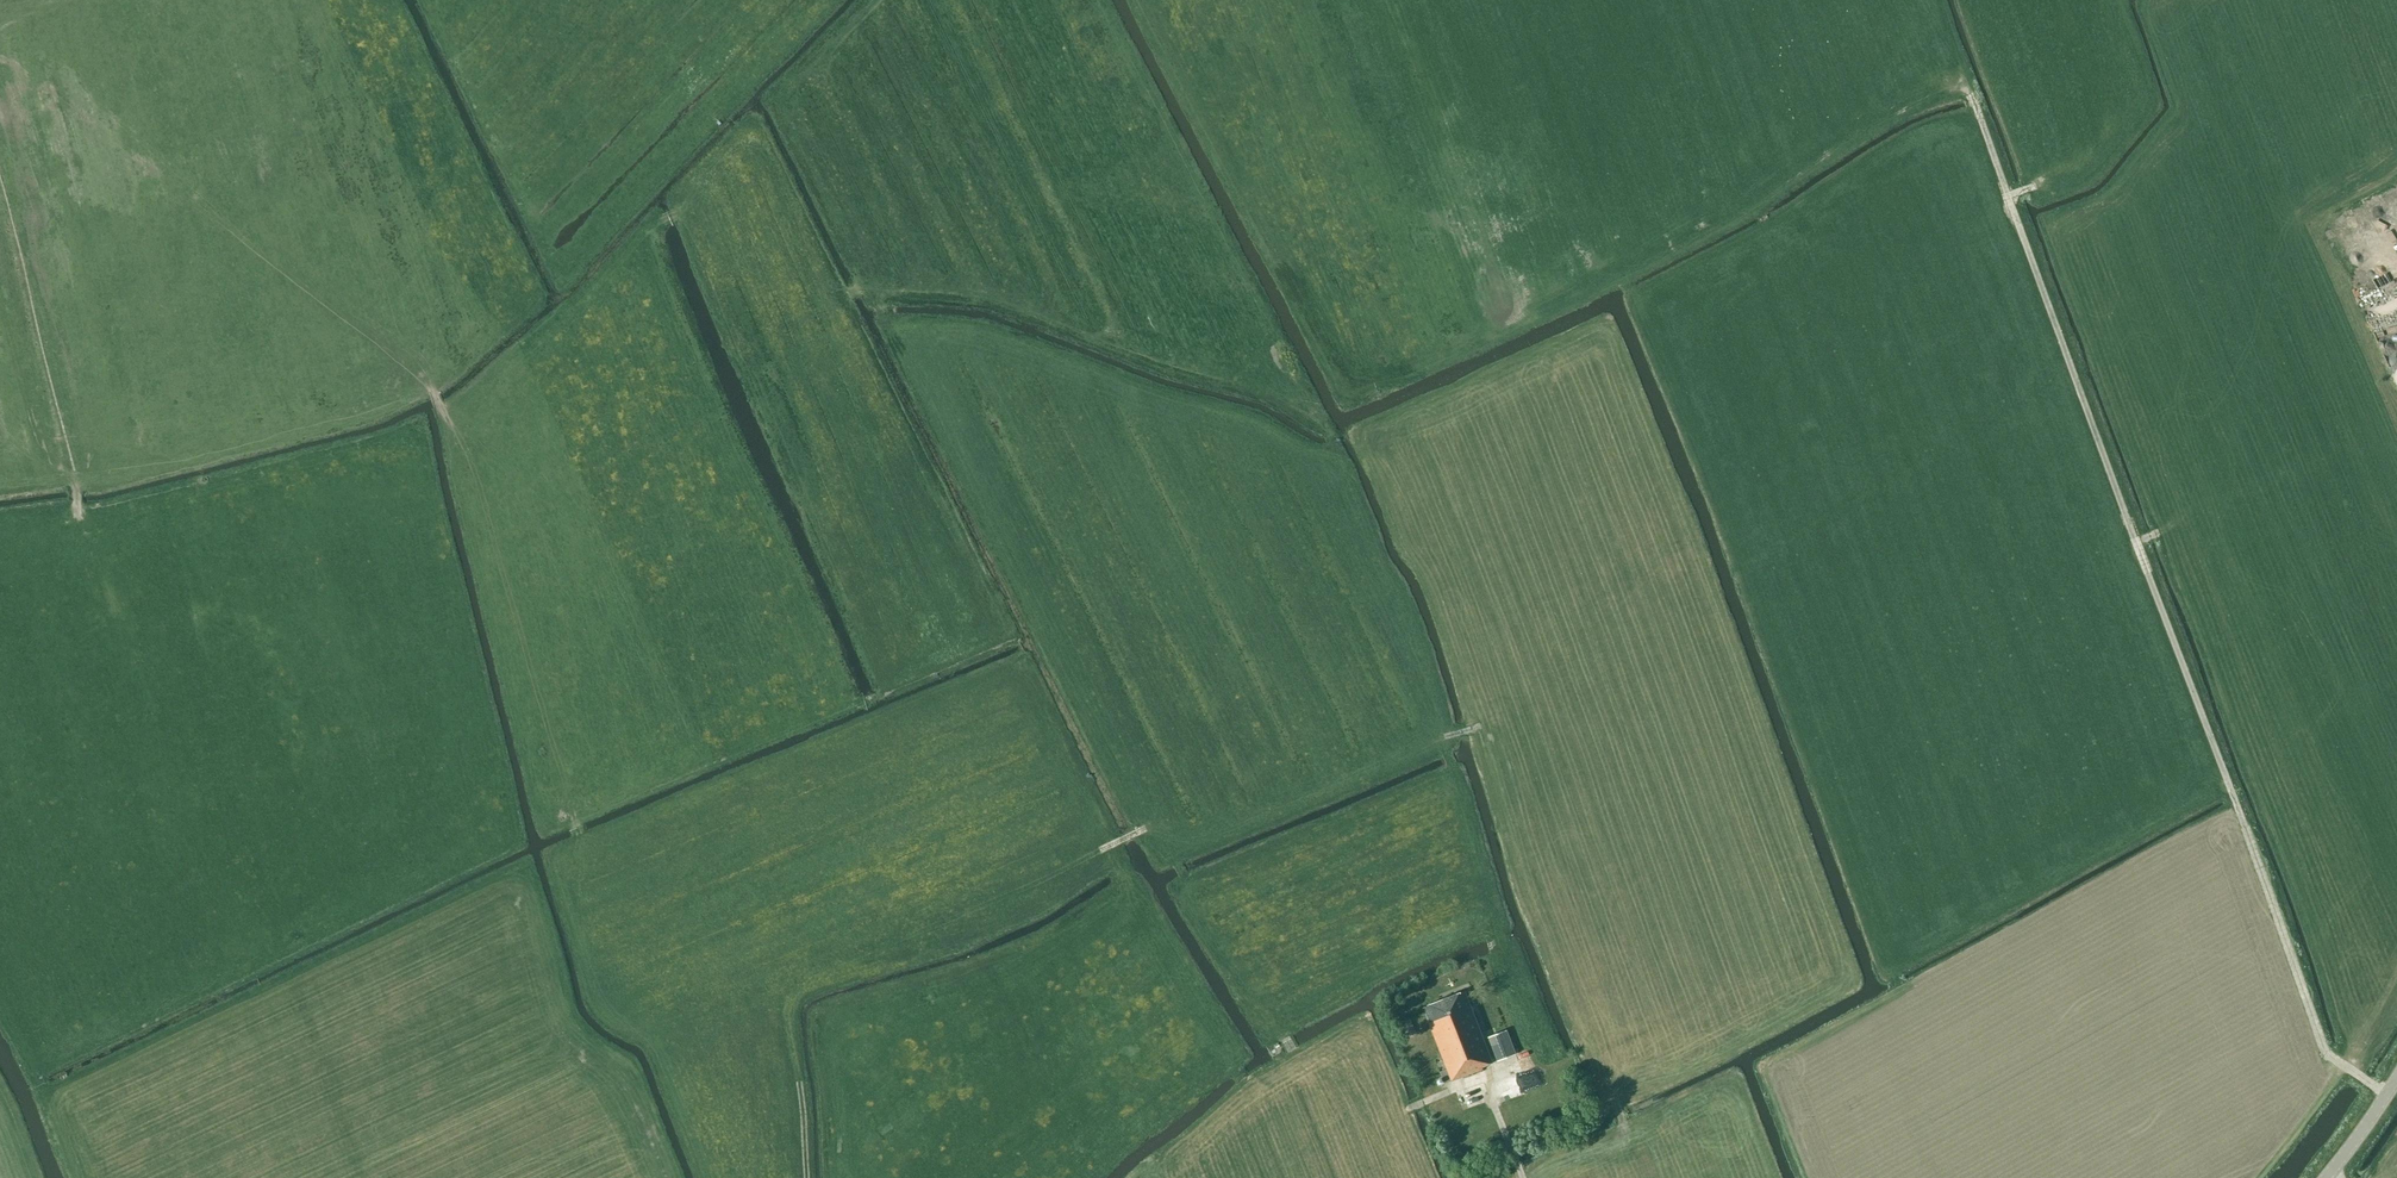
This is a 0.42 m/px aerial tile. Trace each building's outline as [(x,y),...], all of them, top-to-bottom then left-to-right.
[(2385,347),(2389,355),(2383,358),(2395,381),(2396,380),(2396,341),(2385,347)] [(1482,1067),(1492,1063),(1472,1012),(1473,1010),(1471,1006),(1470,1005),(1464,991),(1423,1008),(1447,1069),(1440,1072),(1444,1084),(1482,1069),(1482,1067)] [(1497,1061),(1515,1054),(1509,1039),(1491,1046),(1497,1061)] [(1545,1080),(1540,1055),(1523,1059),(1528,1084),(1545,1080)] [(1426,1102),(1436,1096),(1433,1091),(1423,1097),(1426,1102)]
